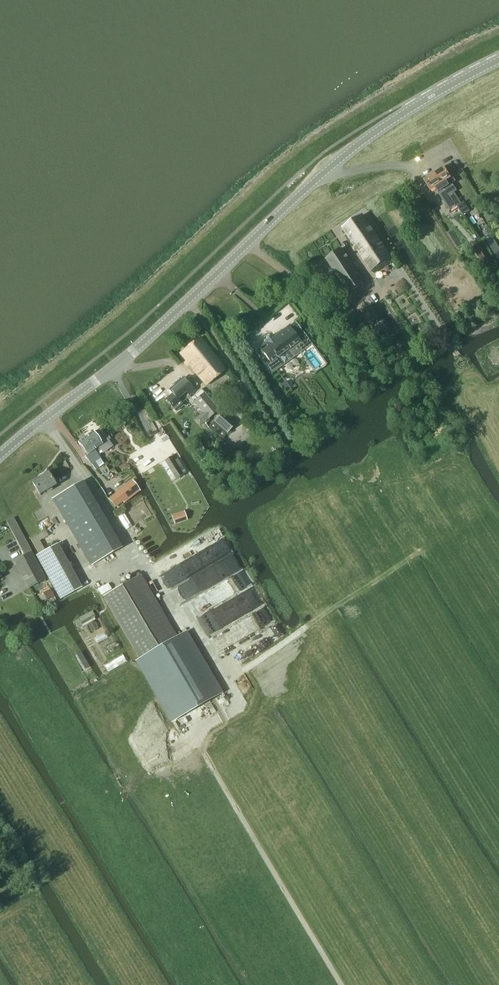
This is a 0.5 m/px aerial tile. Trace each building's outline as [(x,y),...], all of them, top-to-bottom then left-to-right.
[(434,174),(444,189),(448,186),(446,181),(451,178),(445,167),(434,174)] [(450,211),(455,207),(448,195),(448,196),(444,189),(434,174),(424,181),(431,191),(436,188),(439,192),(438,192),(450,211)] [(454,193),(448,195),(455,207),(457,206),(461,204),(454,193)] [(461,204),(457,206),(463,215),(470,211),(464,202),(461,204)] [(343,228),(352,243),(371,272),(391,258),(363,215),(343,228)] [(493,261),(482,243),(472,249),(483,266),(493,261)] [(348,293),(352,291),(364,283),(342,248),(326,259),(348,293)] [(370,305),(361,312),(366,320),(376,314),(370,305)] [(455,315),(461,325),(467,321),(461,312),(455,315)] [(266,348),(262,351),(270,362),(265,366),(264,367),(269,375),(271,374),(282,365),(280,362),(277,358),(288,350),(291,354),(293,357),(299,353),(312,344),(301,330),(295,321),(288,327),(276,335),(274,333),(268,338),(264,341),(266,343),(268,347),(266,348)] [(206,385),(226,370),(200,337),(179,354),(206,385)] [(269,376),(264,381),(273,395),(278,391),(279,390),(269,376)] [(189,395),(194,390),(183,378),(170,389),(174,393),(166,399),(176,411),(183,405),(177,398),(186,391),(189,395)] [(204,393),(195,401),(204,412),(195,420),(200,426),(209,418),(218,409),(204,393)] [(223,411),(214,421),(209,427),(223,439),(228,433),(236,423),(223,411)] [(85,437),(94,450),(99,447),(103,453),(113,446),(101,429),(95,434),(93,431),(85,437)] [(100,458),(94,450),(85,437),(78,442),(87,454),(85,455),(91,464),(100,458)] [(199,441),(194,445),(203,460),(209,456),(199,441)] [(187,473),(183,468),(175,454),(165,460),(176,479),(187,473)] [(40,494),(55,485),(48,472),(32,481),(40,494)] [(132,480),(114,494),(121,503),(123,502),(124,503),(139,490),(132,480)] [(91,565),(121,547),(82,481),(52,499),(91,565)] [(184,511),(171,515),(175,525),(188,520),(184,511)] [(38,554),(36,555),(60,599),(82,588),(57,544),(45,550),(38,554)] [(30,552),(15,561),(20,570),(36,562),(30,552)] [(36,562),(20,570),(29,587),(45,579),(36,562)] [(140,574),(103,596),(140,659),(136,661),(172,720),(219,691),(184,630),(176,635),(140,574)] [(43,593),(47,600),(54,597),(50,589),(43,593)] [(94,620),(87,624),(92,632),(98,628),(94,620)] [(81,651),(77,654),(85,669),(90,666),(81,651)]
